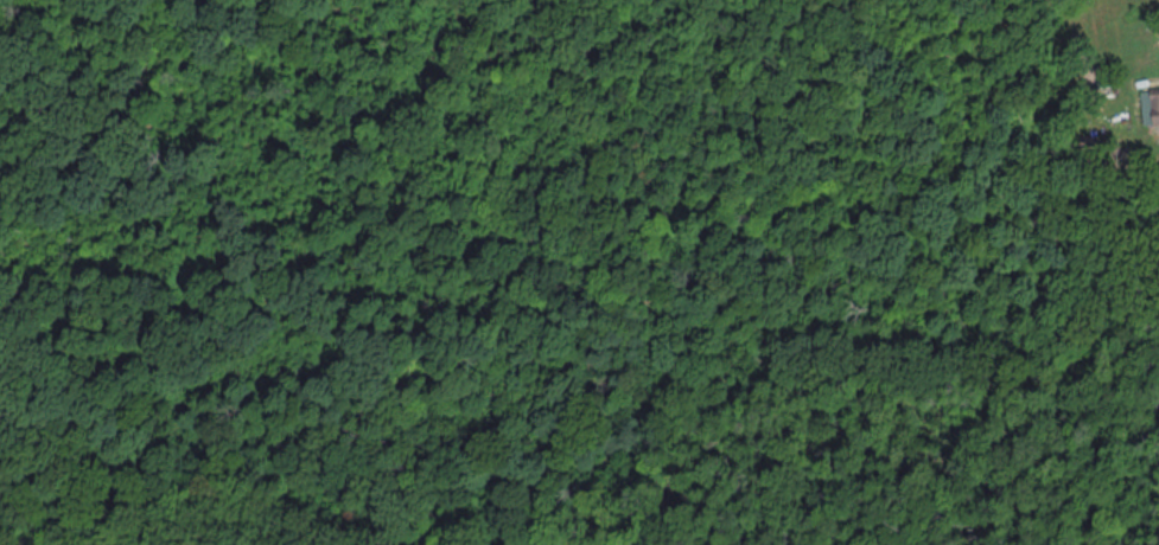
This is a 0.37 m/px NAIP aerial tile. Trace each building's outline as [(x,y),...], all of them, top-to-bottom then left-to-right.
[(1151,96),(1158,96),(1158,125),(1152,126),(1151,96)]
